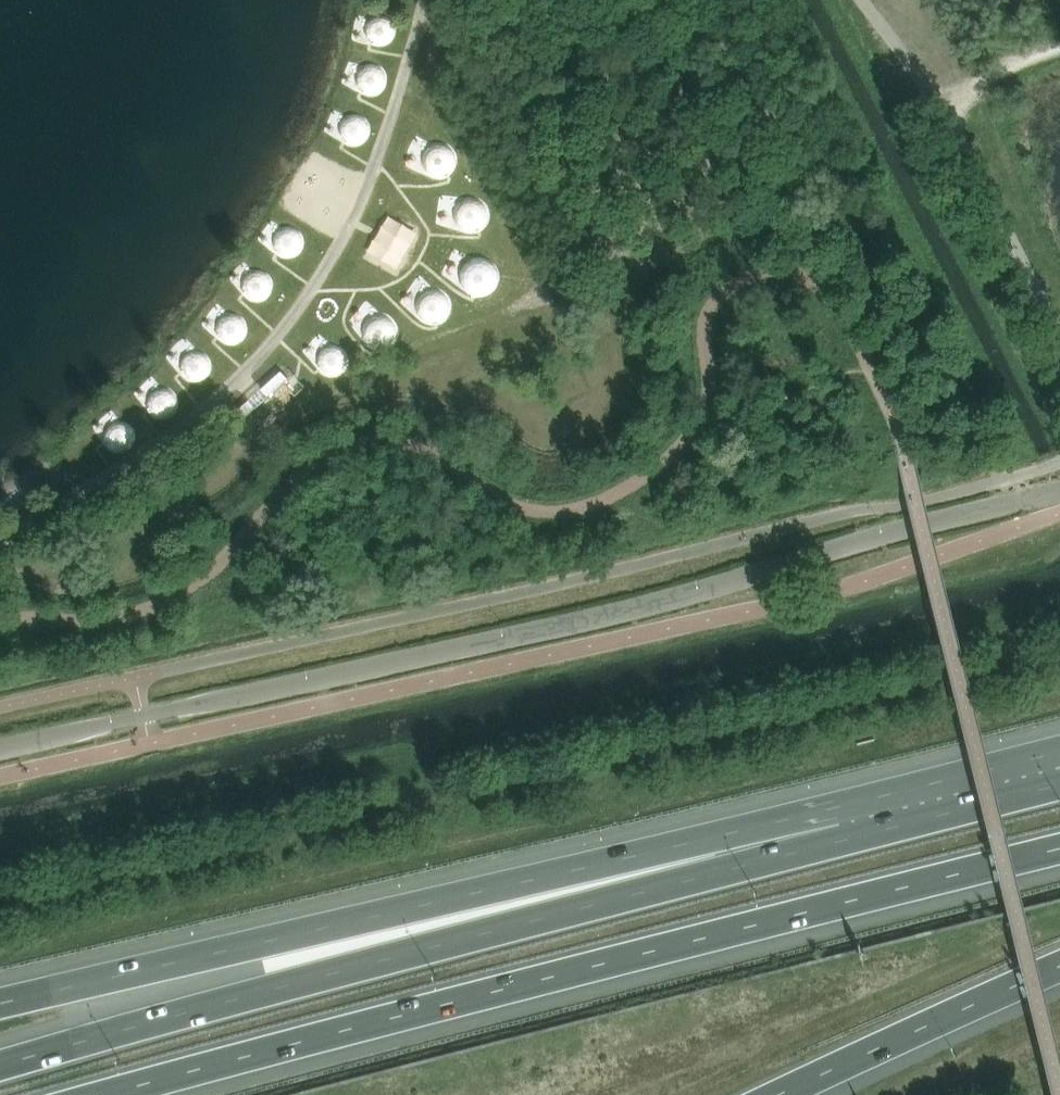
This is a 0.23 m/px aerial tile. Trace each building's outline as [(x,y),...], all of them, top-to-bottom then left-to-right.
[(372,16),(367,21),(365,28),(366,35),(370,41),(376,44),(383,45),(389,43),(394,38),(397,31),(396,24),(392,18),(386,14),(379,14),(372,16)] [(362,66),(357,71),(355,78),(356,85),(360,91),(366,94),(373,95),(379,93),(384,88),(387,81),(386,74),(382,68),(376,65),(369,64),(362,66)] [(346,117),(341,121),(338,128),(339,135),(343,141),(349,145),(356,145),(363,143),(368,138),(370,131),(369,124),(365,119),(359,115),(352,114),(346,117)] [(432,147),(427,152),(425,159),(426,165),(430,171),(436,175),(442,176),(449,173),(454,168),(456,162),(455,155),(452,149),(446,145),(439,145),(432,147)] [(463,200),(458,205),(455,212),(456,219),(460,225),(466,229),(473,229),(480,227),(485,222),(487,215),(486,208),(482,203),(476,199),(469,198),(463,200)] [(280,228),(275,233),(273,240),(274,247),(278,253),(284,256),(291,257),(297,255),(302,250),(304,243),(304,236),(300,230),(294,226),(287,226),(280,228)] [(472,259),(466,264),(462,271),(462,280),(465,287),(472,292),(480,294),(488,292),(494,287),(498,280),(498,272),(495,264),(488,259),(480,257),(472,259)] [(249,272),(244,277),(242,284),(243,291),(247,296),(253,300),(260,301),(266,298),(271,293),(273,287),(272,280),(269,274),(263,270),(256,270),(249,272)] [(426,293),(421,298),(419,304),(419,311),(423,317),(429,321),(436,321),(443,319),(448,314),(450,307),(449,301),(445,295),(439,291),(432,290),(426,293)] [(223,315),(218,320),(216,327),(217,334),(221,339),(227,343),(234,344),(240,341),(245,336),(247,330),(246,323),(243,317),(237,313),(230,313),(223,315)] [(372,319),(367,324),(365,331),(365,338),(369,344),(375,347),(382,348),(389,346),(394,341),(396,334),(395,327),(391,321),(385,317),(378,317),(372,319)] [(324,348),(319,353),(317,359),(318,366),(321,372),(327,376),(334,377),(341,374),(346,369),(348,363),(347,356),(344,350),(338,346),(331,345),(324,348)] [(187,353),(182,358),(180,364),(181,371),(185,377),(191,381),(198,381),(204,379),(209,374),(211,367),(211,361),(207,355),(201,351),(194,350),(187,353)] [(154,389),(149,394),(146,401),(147,407),(151,413),(157,417),(164,418),(171,415),(175,410),(178,404),(177,397),(173,391),(167,387),(160,386),(154,389)] [(111,422),(106,427),(104,434),(105,441),(108,447),(114,450),(121,451),(128,449),(133,444),(135,437),(134,430),(130,424),(124,421),(117,420),(111,422)]
